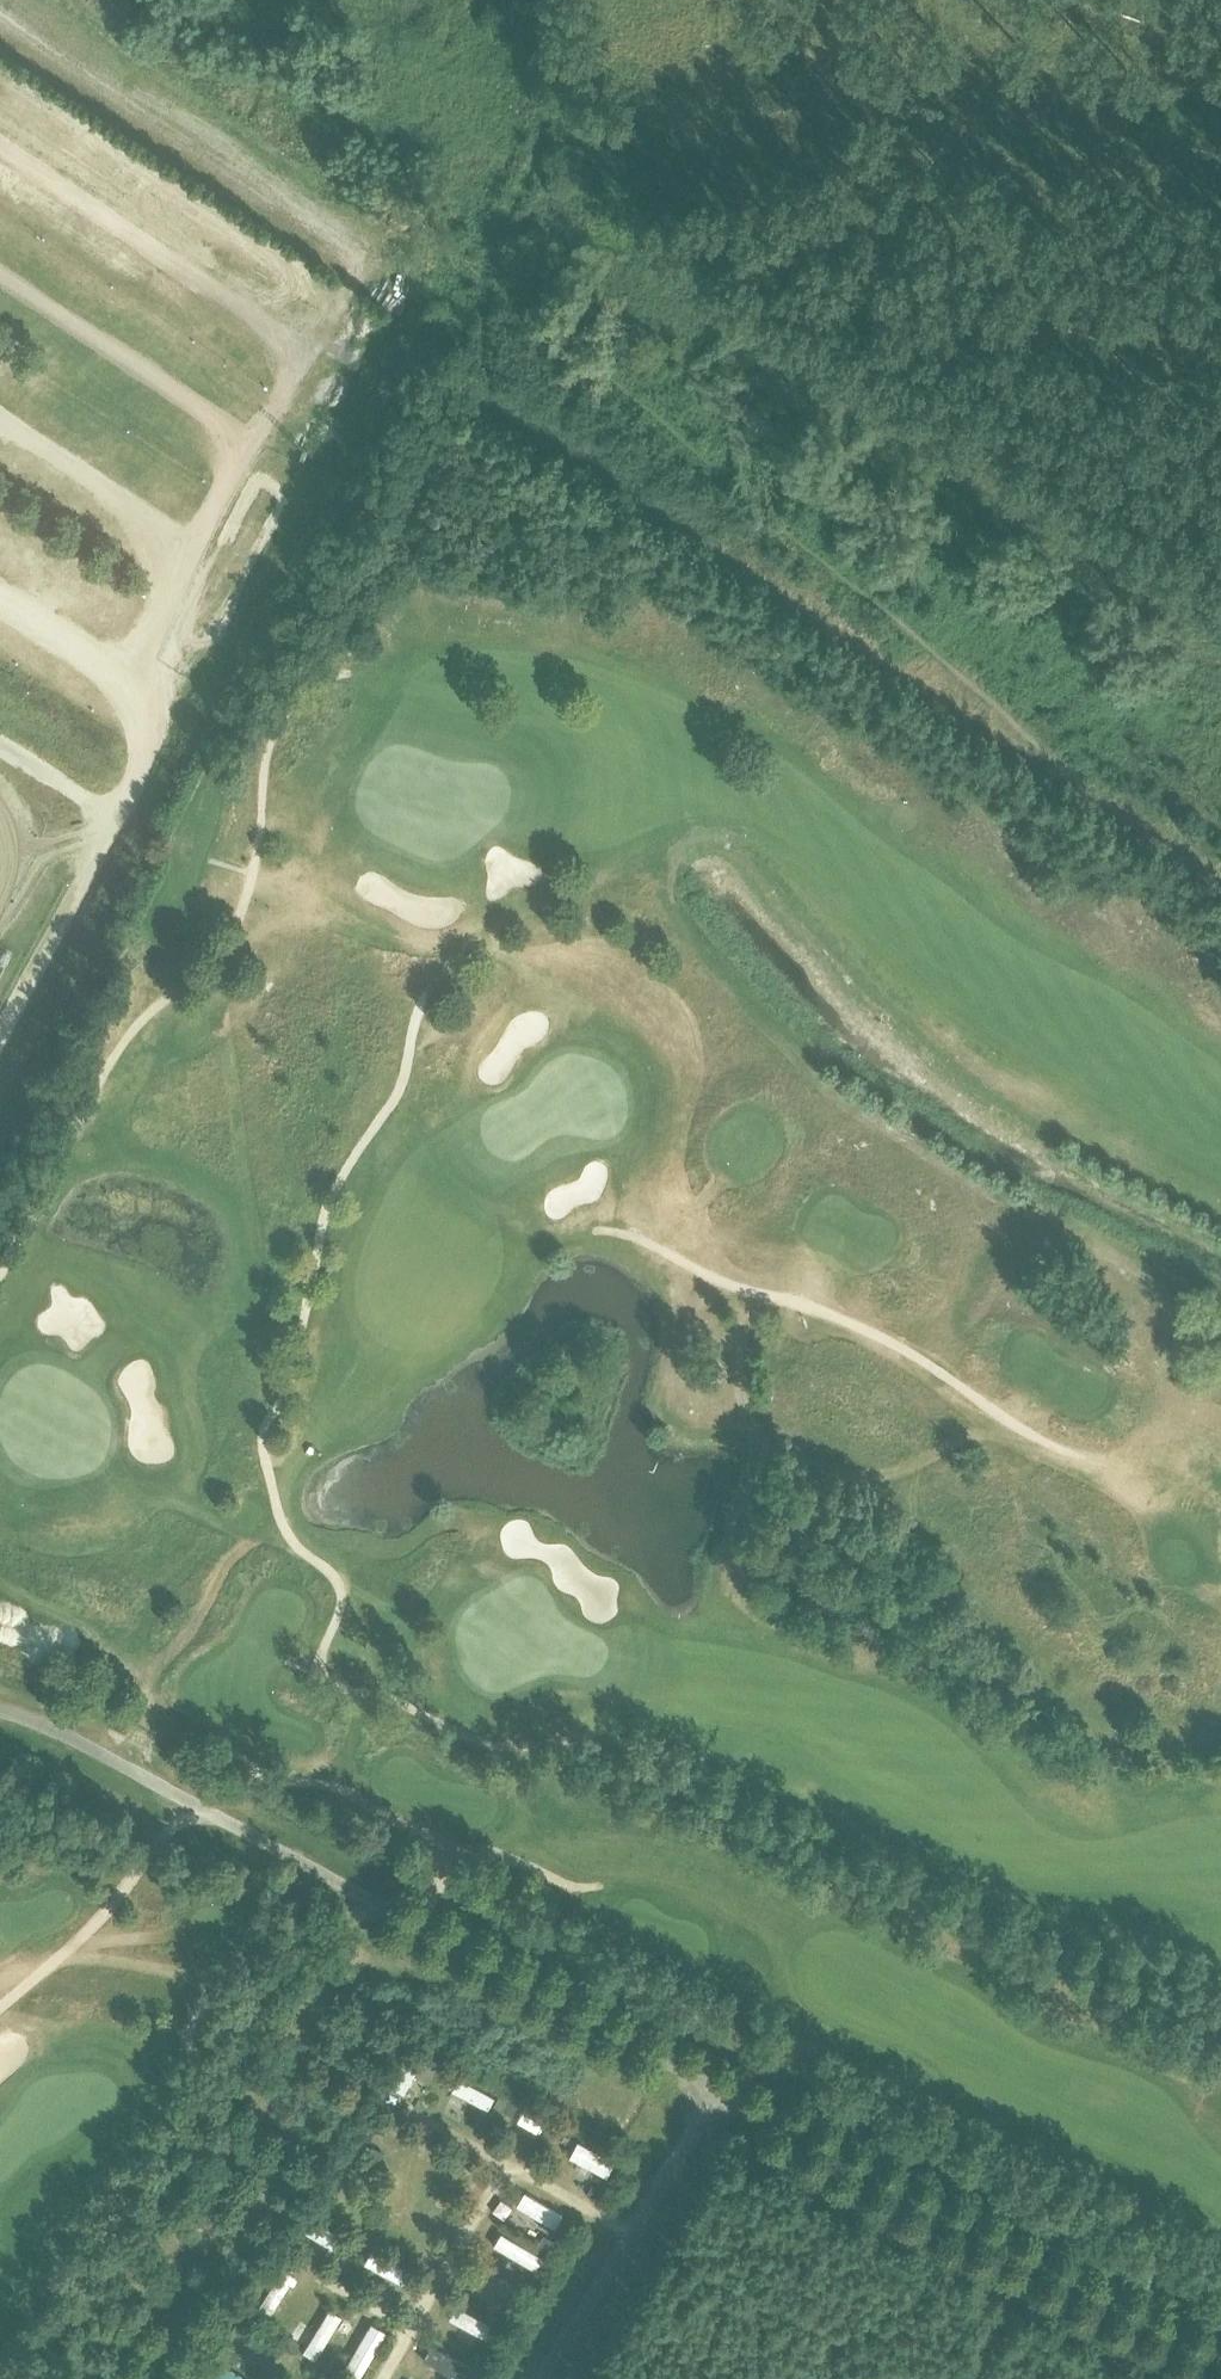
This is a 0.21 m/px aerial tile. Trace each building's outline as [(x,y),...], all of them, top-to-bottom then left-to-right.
[(411,2087),(430,2051),(417,2044),(398,2080),(411,2087)] [(520,2122),(542,2130),(548,2115),(526,2107),(520,2122)] [(581,2135),(571,2156),(610,2175),(620,2154),(581,2135)] [(557,2226),(567,2207),(529,2186),(519,2205),(557,2226)] [(311,2212),(303,2227),(341,2246),(348,2231),(311,2212)] [(496,2242),(538,2265),(550,2244),(508,2221),(496,2242)] [(392,2268),(394,2254),(378,2251),(375,2265),(392,2268)] [(273,2283),(285,2291),(302,2268),(290,2260),(273,2283)] [(336,2299),(321,2325),(334,2333),(349,2307),(336,2299)] [(461,2301),(454,2320),(491,2335),(499,2316),(461,2301)] [(375,2355),(386,2325),(373,2321),(362,2351),(375,2355)] [(455,2378),(467,2378),(479,2358),(459,2346),(444,2373),(455,2378)] [(238,2365),(228,2356),(216,2371),(227,2378),(238,2365)]
